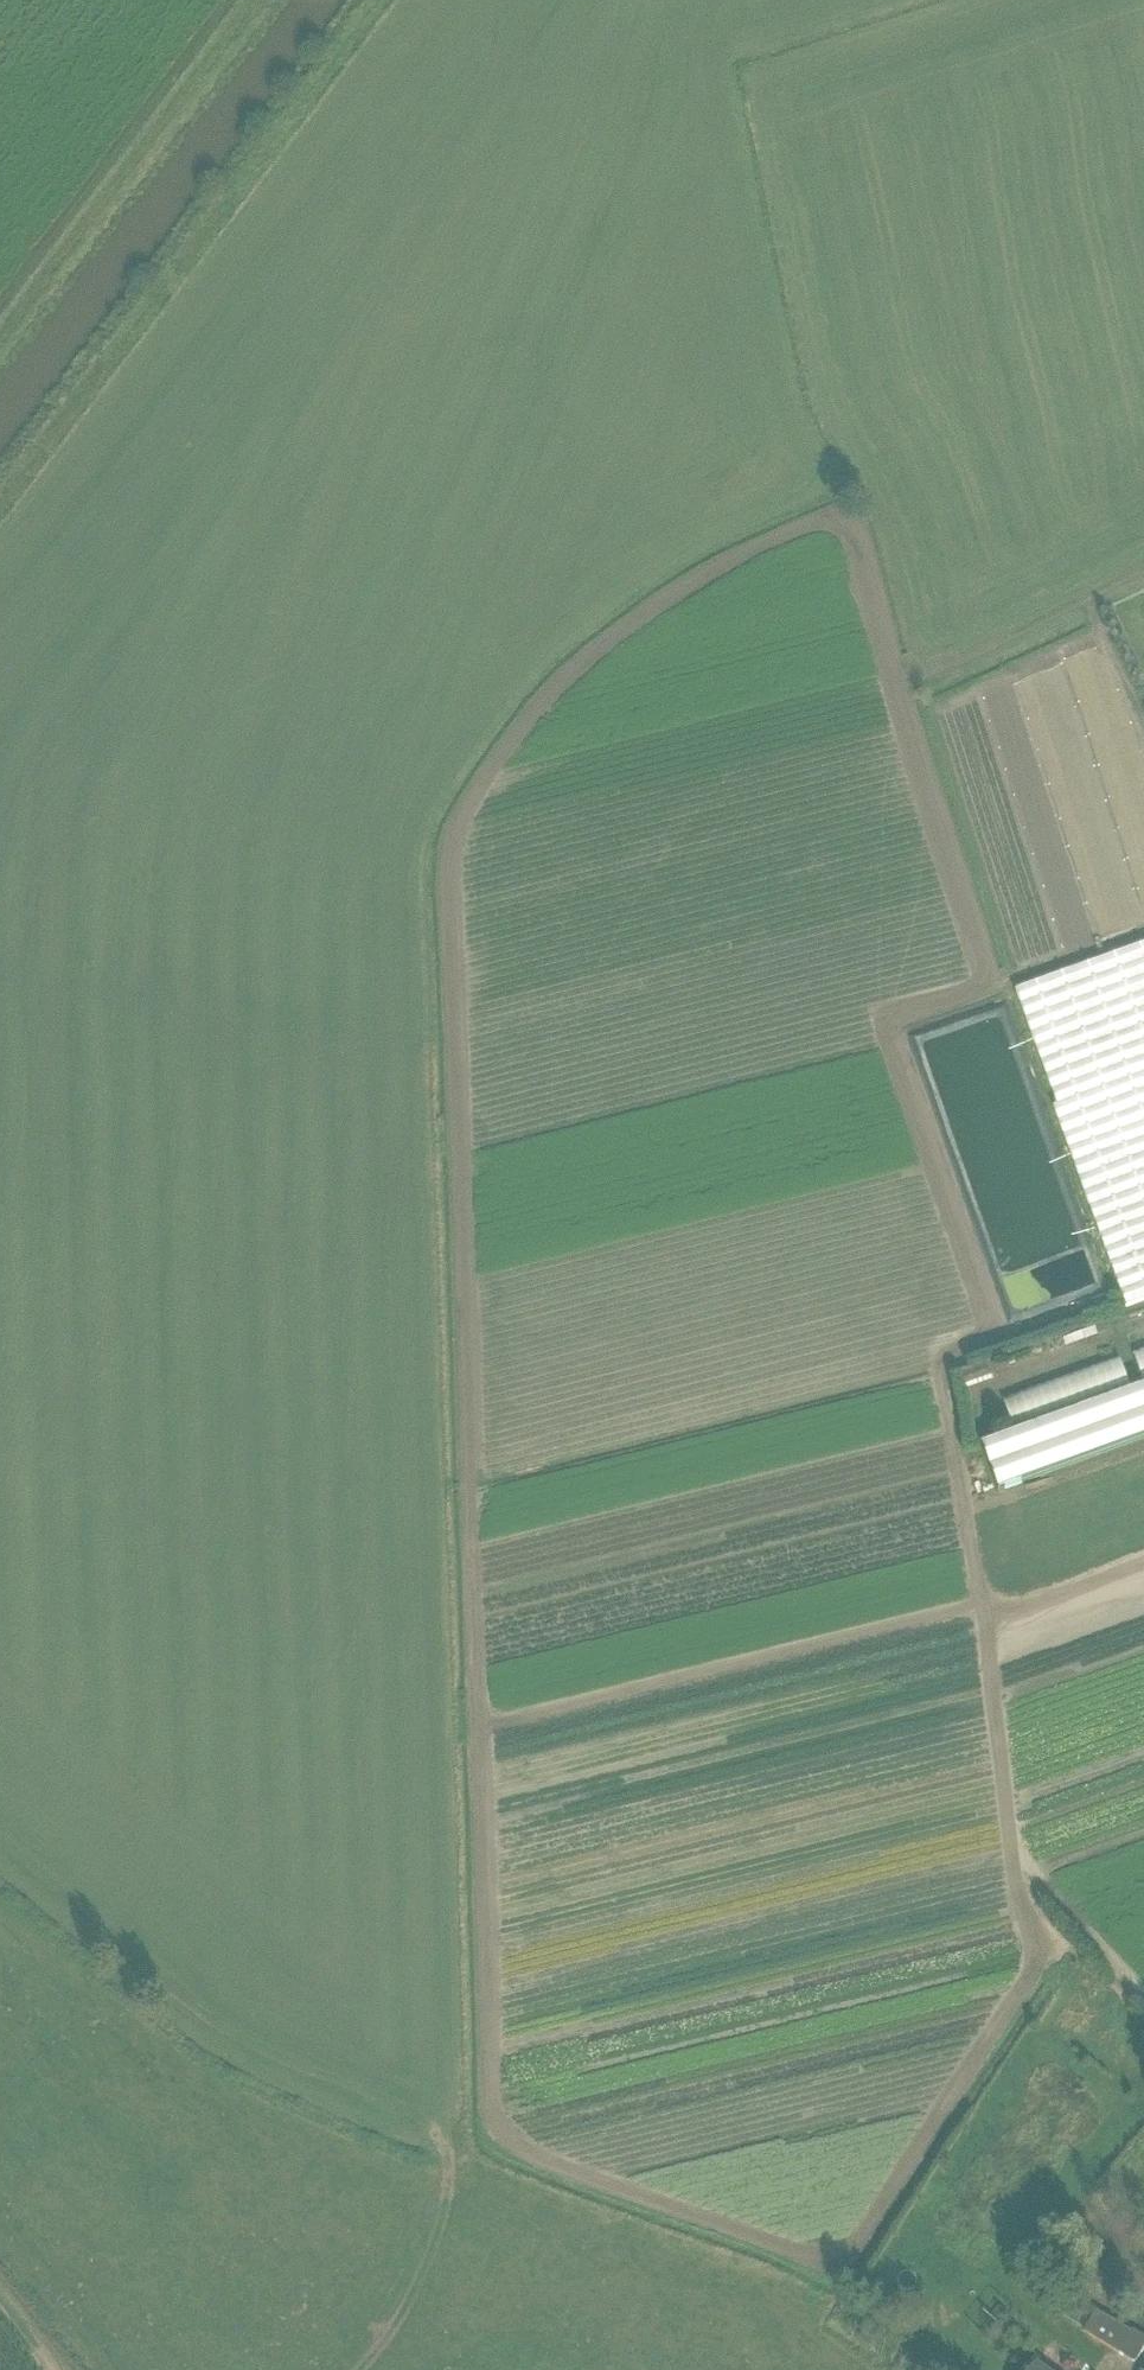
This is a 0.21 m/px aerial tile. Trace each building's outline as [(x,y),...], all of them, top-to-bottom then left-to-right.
[(1021,990),(1061,1102),(1054,1105),(1127,1307),(1143,1301),(1143,945),(1021,990)] [(986,1362),(971,1367),(957,1372),(958,1374),(964,1391),(994,1381),(986,1362)] [(1019,1423),(1138,1387),(1131,1366),(1012,1402),(1019,1423)] [(982,1445),(998,1489),(1143,1436),(1143,1386),(982,1445)] [(1143,2344),(1143,2339),(1096,2311),(1081,2333),(1133,2363),(1143,2344)]
